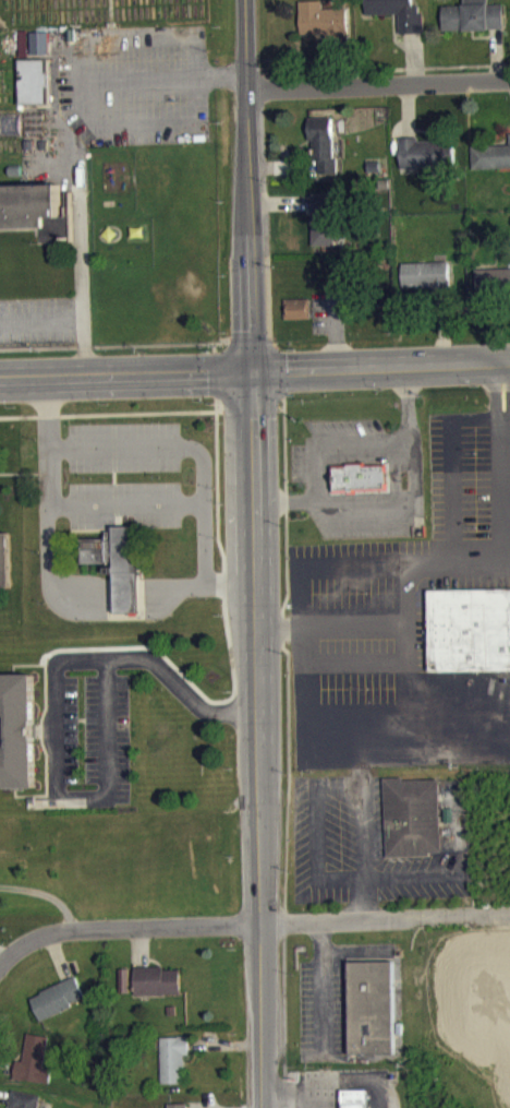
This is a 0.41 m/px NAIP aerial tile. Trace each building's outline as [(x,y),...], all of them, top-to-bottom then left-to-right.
[(423,44),(422,16),(414,16),(414,0),(366,0),(367,26),(399,25),(400,45),(423,44)] [(444,42),(504,41),(503,15),(482,15),(482,7),(464,8),(464,17),(443,17),(444,42)] [(300,12),(302,49),(349,48),(348,19),(324,20),(323,11),(300,12)] [(21,71),(21,115),(51,115),(50,71),(21,71)] [(310,129),(310,153),(315,153),(315,186),(336,186),(336,129),(310,129)] [(401,180),(455,179),(455,151),(401,151),(401,180)] [(472,158),(472,180),(509,179),(509,156),(472,158)] [(40,229),(0,230),(0,182),(61,181),(61,190),(72,190),(74,240),(41,241),(40,229)] [(338,258),(338,206),(313,205),(312,258),(338,258)] [(403,299),(430,299),(431,304),(451,304),(450,273),(402,274),(403,299)] [(476,281),(477,305),(509,304),(509,279),(476,281)] [(284,311),(285,330),(310,330),(309,309),(284,311)] [(388,503),(387,476),(332,476),(332,503),(388,503)] [(115,625),(139,624),(137,537),(113,538),(113,548),(82,549),(82,575),(114,575),(115,625)] [(9,544),(0,545),(0,598),(10,598),(9,544)] [(428,588),(509,587),(509,669),(428,670),(428,588)] [(34,686),(0,686),(0,728),(10,728),(10,758),(0,758),(0,800),(35,800),(34,686)] [(384,791),(386,868),(440,866),(438,790),(384,791)] [(394,972),(350,973),(351,1066),(396,1065),(394,972)] [(136,1006),(181,1005),(181,979),(135,980),(136,1006)] [(41,1031),(87,1012),(78,988),(31,1008),(41,1031)] [(15,1091),(52,1095),(53,1081),(46,1080),(50,1048),(28,1045),(25,1073),(17,1072),(15,1091)] [(189,1049),(162,1049),(162,1095),(185,1095),(184,1067),(190,1067),(189,1049)]
